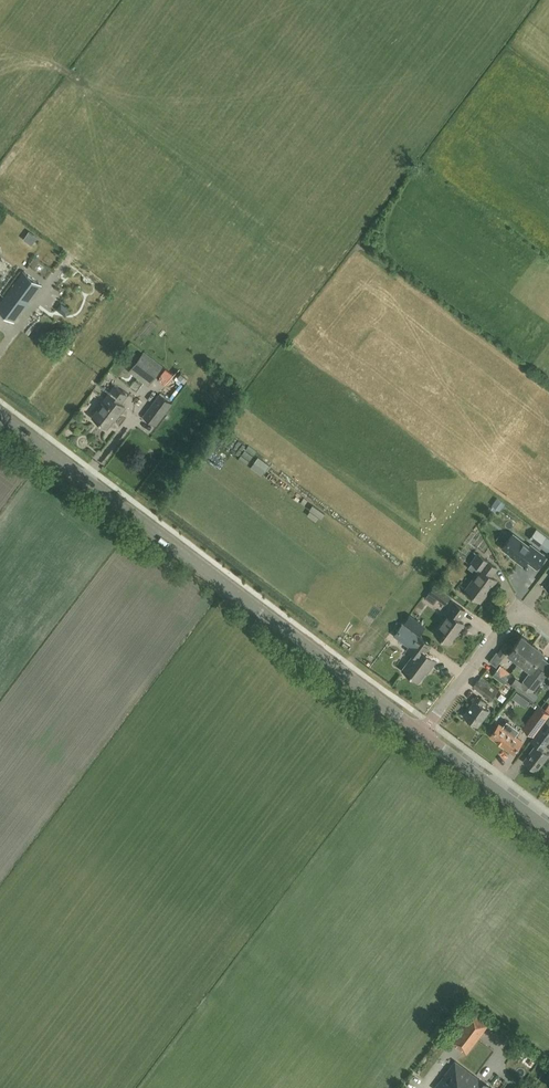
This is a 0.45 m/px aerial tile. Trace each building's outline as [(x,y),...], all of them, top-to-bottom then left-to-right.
[(65,261),(26,231),(14,248),(53,277),(65,261)] [(24,272),(0,302),(0,311),(13,321),(41,285),(24,272)] [(151,380),(162,365),(144,353),(133,367),(151,380)] [(186,377),(180,372),(177,377),(183,381),(186,377)] [(118,417),(125,407),(120,404),(127,395),(115,386),(103,401),(104,402),(92,417),(107,428),(117,416),(118,417)] [(154,425),(171,404),(159,394),(142,415),(154,425)] [(251,468),(262,475),(269,465),(258,458),(251,468)] [(500,509),(503,505),(504,503),(498,498),(493,504),(500,509)] [(529,547),(513,534),(503,548),(515,557),(514,558),(523,565),(526,560),(537,568),(546,557),(530,545),(529,547)] [(481,568),(465,590),(480,601),(496,580),(491,576),(497,568),(478,554),(472,562),(481,568)] [(435,584),(429,592),(445,603),(451,595),(435,584)] [(448,643),(464,623),(459,619),(466,611),(454,601),(444,615),(446,617),(434,632),(448,643)] [(403,623),(410,629),(416,621),(409,615),(403,623)] [(402,624),(394,635),(410,647),(407,650),(413,654),(402,669),(418,681),(428,668),(429,669),(435,661),(425,653),(431,645),(418,636),(402,624)] [(345,640),(350,637),(346,630),(341,634),(345,640)] [(520,661),(532,645),(521,636),(513,648),(511,646),(511,647),(505,643),(499,652),(497,653),(502,657),(507,651),(520,661)] [(529,685),(541,669),(534,664),(543,653),(532,645),(520,661),(524,664),(532,670),(524,680),(529,685)] [(511,673),(500,665),(498,668),(492,675),(503,683),(505,681),(511,673)] [(546,674),(541,669),(529,685),(523,693),(531,700),(536,694),(532,691),(546,674)] [(495,694),(499,689),(481,676),(477,681),(473,687),(491,700),(495,694)] [(522,692),(527,685),(521,681),(516,688),(522,692)] [(513,697),(519,701),(523,695),(517,691),(513,697)] [(477,726),(489,710),(484,707),(487,703),(477,696),(472,702),(473,703),(463,716),(477,726)] [(548,715),(548,714),(539,706),(523,728),(533,736),(548,715)] [(548,740),(548,716),(545,721),(546,722),(536,734),(542,738),(537,745),(536,745),(524,761),(536,771),(548,754),(542,749),(548,740)] [(519,730),(507,721),(502,727),(499,724),(490,736),(513,753),(522,742),(514,736),(519,730)] [(466,1053),(487,1026),(470,1012),(448,1040),(466,1053)] [(371,1050),(375,1044),(364,1037),(360,1043),(371,1050)] [(455,1064),(437,1087),(488,1087),(455,1064)]
